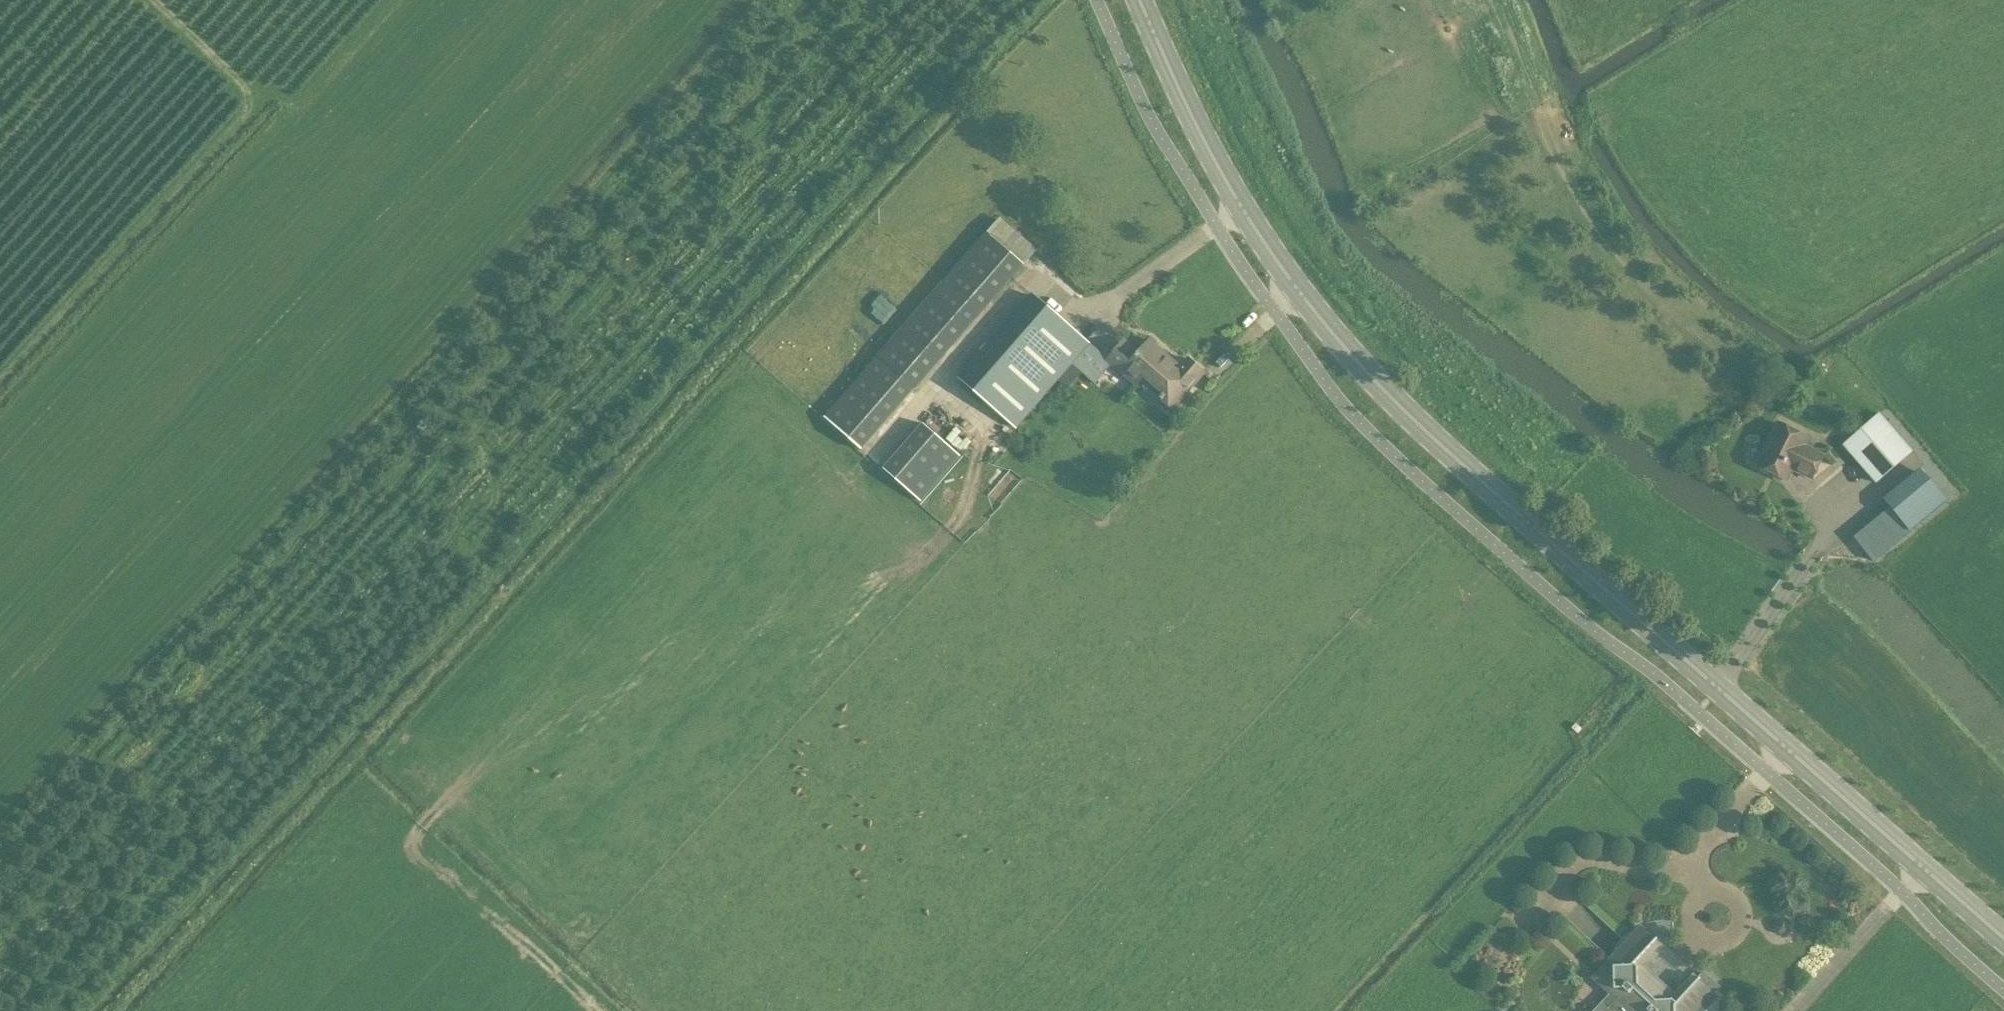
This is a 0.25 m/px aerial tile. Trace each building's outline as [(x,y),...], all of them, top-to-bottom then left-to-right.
[(985,232),(823,416),(862,451),(1024,265),(1037,250),(1000,217),(987,233),(985,232)] [(1059,380),(1090,344),(1032,294),(958,379),(1017,430),(1059,380)] [(1090,344),(1059,380),(1066,386),(1079,371),(1096,385),(1112,365),(1135,384),(1153,363),(1163,372),(1173,362),(1149,341),(1138,354),(1125,342),(1109,359),(1090,344)] [(1181,369),(1173,362),(1163,372),(1153,363),(1135,384),(1136,386),(1143,378),(1162,395),(1160,399),(1172,410),(1204,373),(1189,360),(1181,369)] [(1913,451),(1879,412),(1842,445),(1876,484),(1913,451)] [(1786,480),(1792,468),(1811,478),(1823,455),(1804,445),(1808,437),(1778,422),(1757,464),(1786,480)] [(928,429),(888,473),(921,503),(960,457),(928,429)] [(1855,535),(1857,537),(1862,544),(1876,560),(1880,558),(1897,542),(1910,532),(1890,507),(1855,535)] [(1576,723),(1572,728),(1578,733),(1582,729),(1576,723)] [(1715,994),(1711,991),(1717,984),(1705,973),(1699,979),(1695,975),(1673,999),(1639,968),(1661,944),(1657,940),(1658,938),(1657,938),(1653,943),(1641,932),(1599,978),(1617,994),(1601,1010),(1706,1010),(1708,1009),(1709,1006),(1711,1003),(1713,999),(1715,996),(1715,994)]
